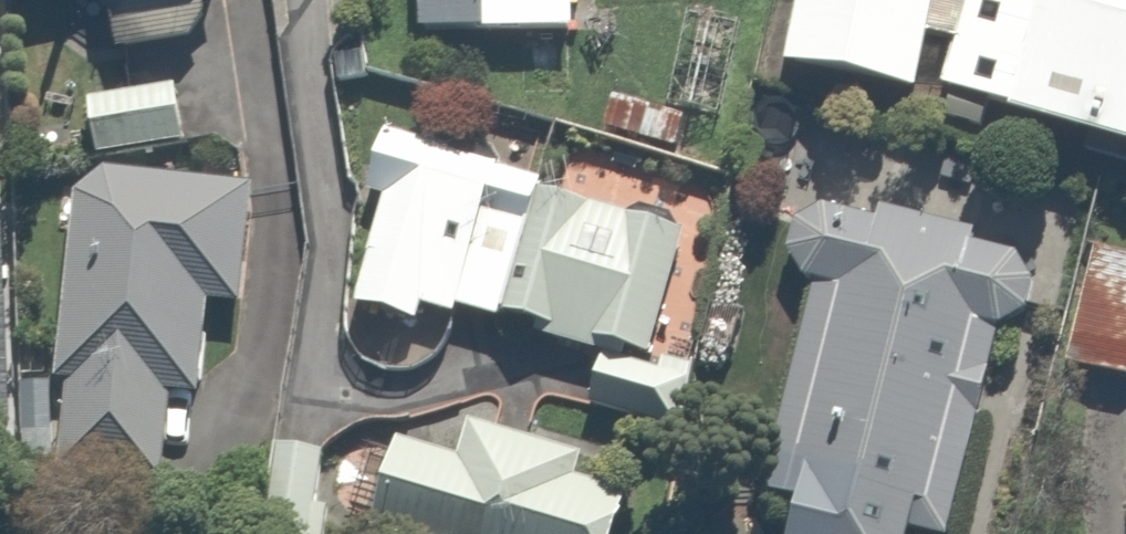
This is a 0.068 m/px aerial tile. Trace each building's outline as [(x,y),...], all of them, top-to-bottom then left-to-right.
[(100,100),(108,159),(254,139),(235,0),(43,0),(45,11),(113,2),(126,96),(100,100)] [(428,38),(517,37),(518,92),(579,92),(578,0),(428,0),(428,38)] [(1125,175),(1125,0),(792,0),(777,90),(905,117),(1125,175)] [(693,150),(700,119),(727,125),(749,27),(681,12),(659,110),(615,100),(608,131),(693,150)] [(705,224),(394,128),(372,200),(391,206),(359,308),(429,329),(434,311),(466,321),(470,307),(543,329),(539,344),(598,362),(587,395),(687,426),(705,366),(665,354),(705,224)] [(260,193),(81,168),(49,396),(65,399),(53,477),(161,493),(175,393),(202,396),(207,367),(235,371),(260,193)] [(815,291),(761,533),(975,533),(1038,252),(808,201),(789,285),(815,291)] [(406,447),(382,533),(603,533),(623,464),(479,423),(467,465),(406,447)]
